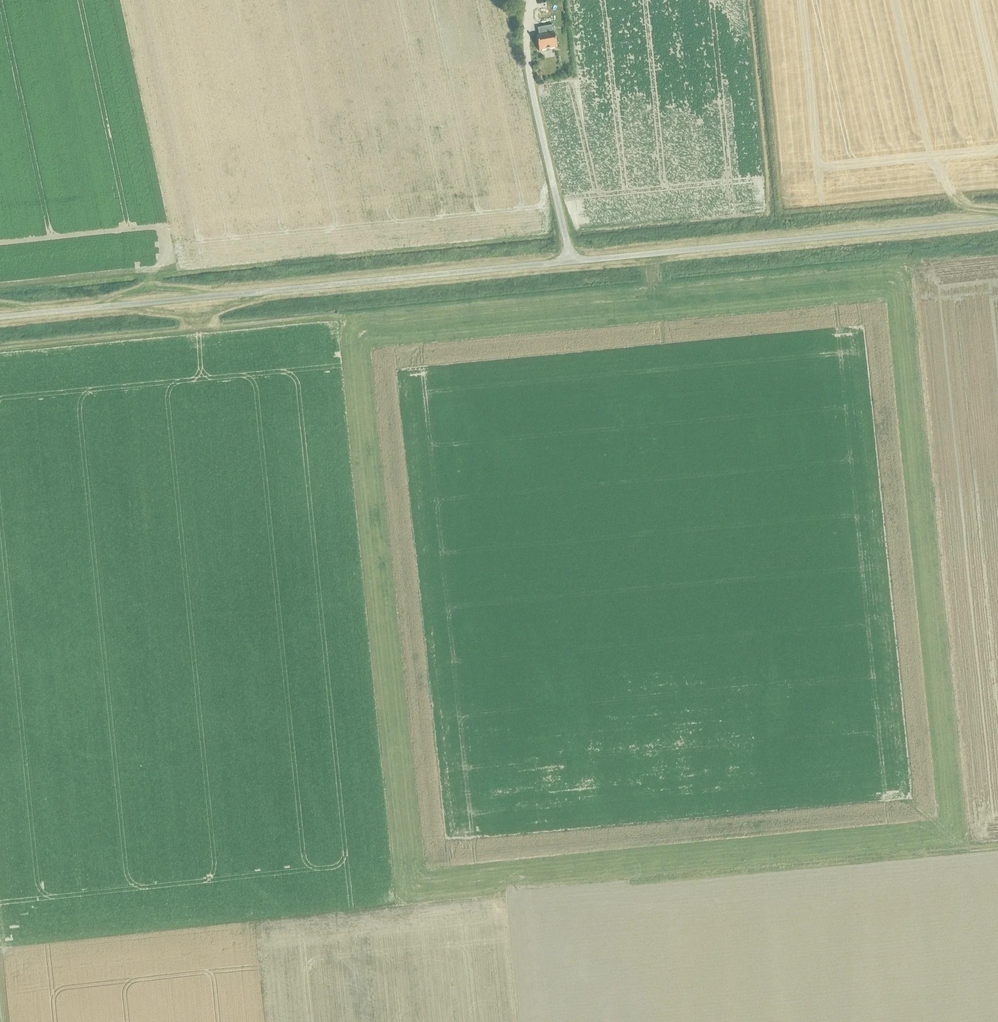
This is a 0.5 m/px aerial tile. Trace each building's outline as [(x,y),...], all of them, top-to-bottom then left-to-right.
[(536,37),(539,51),(557,48),(554,31),(552,31),(553,16),(540,16),(540,37),(536,37)]
